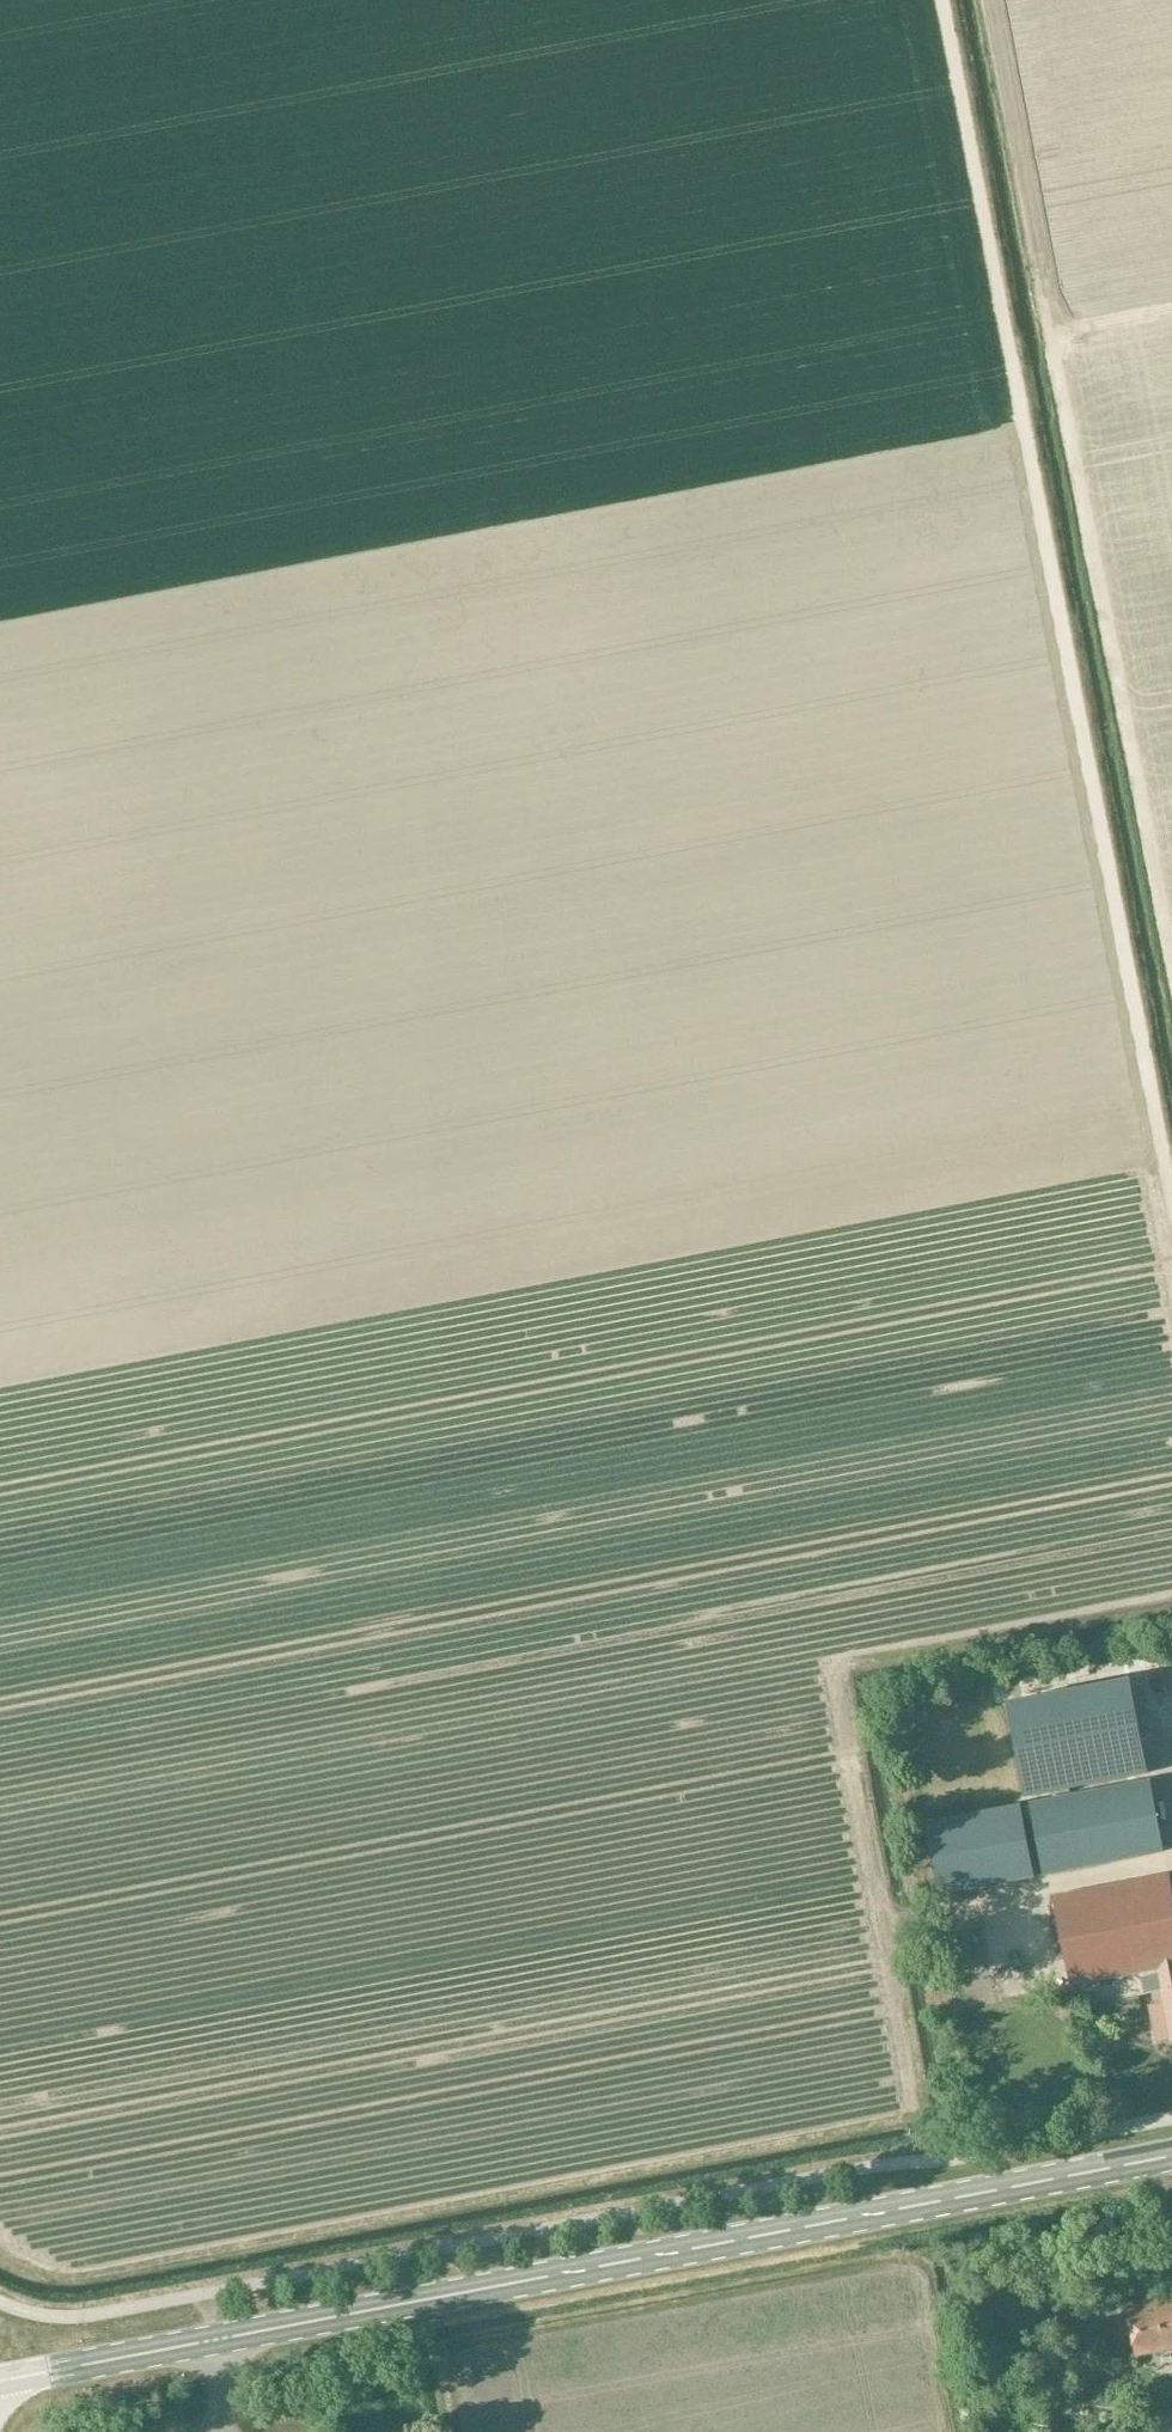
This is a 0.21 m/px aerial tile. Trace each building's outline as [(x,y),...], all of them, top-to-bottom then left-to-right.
[(1030,1795),(1149,1773),(1130,1678),(1012,1701),(1030,1795)] [(1150,1708),(1159,1755),(1171,1752),(1171,1704),(1150,1708)] [(1043,1875),(1164,1852),(1149,1777),(1030,1801),(1043,1875)] [(925,1822),(939,1894),(1034,1875),(1020,1803),(925,1822)] [(1171,2040),(1171,1900),(1167,1875),(1054,1896),(1071,1985),(1158,1968),(1162,1991),(1161,1992),(1163,2003),(1149,2005),(1156,2042),(1170,2039),(1170,2040),(1171,2040)] [(1005,1907),(978,1913),(992,1988),(1020,1983),(1005,1907)] [(1127,2308),(1137,2355),(1171,2348),(1171,2300),(1127,2308)]
